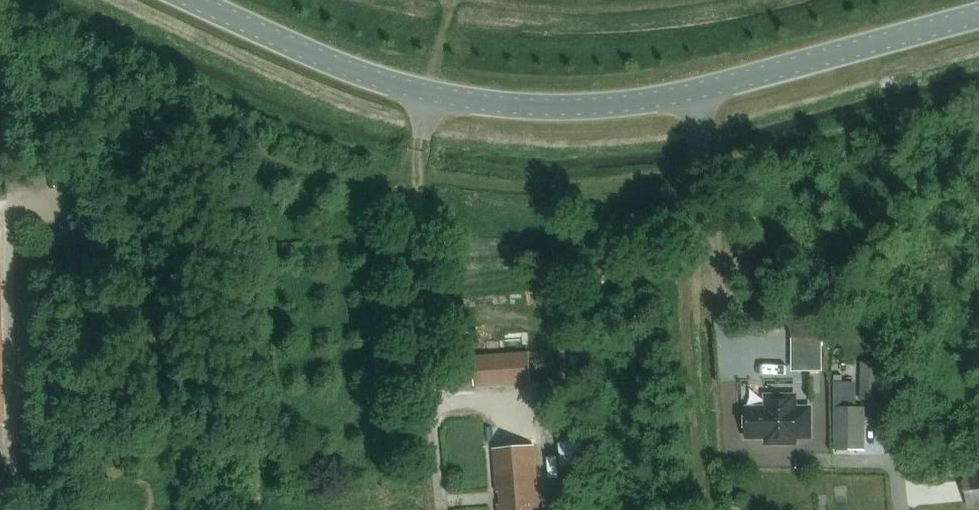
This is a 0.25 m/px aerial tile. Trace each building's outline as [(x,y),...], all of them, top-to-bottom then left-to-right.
[(822,320),(790,321),(792,338),(791,338),(792,371),(823,371),(822,337),(822,320)] [(475,386),(533,382),(531,351),(473,355),(475,386)] [(861,379),(860,400),(882,401),(882,399),(882,379),(861,379)] [(835,407),(857,407),(857,382),(851,382),(848,382),(843,382),(835,382),(835,407)] [(796,396),(768,396),(768,408),(747,408),(747,436),(768,436),(768,442),(796,442),(796,436),(810,436),(810,408),(796,408),(796,396)] [(859,444),(865,444),(866,407),(835,407),(835,450),(859,450),(859,444)] [(582,437),(558,439),(560,464),(584,462),(582,437)] [(534,443),(494,446),(497,490),(501,490),(502,500),(498,500),(499,509),(539,509),(534,443)] [(968,504),(978,504),(978,476),(966,477),(968,504)]
